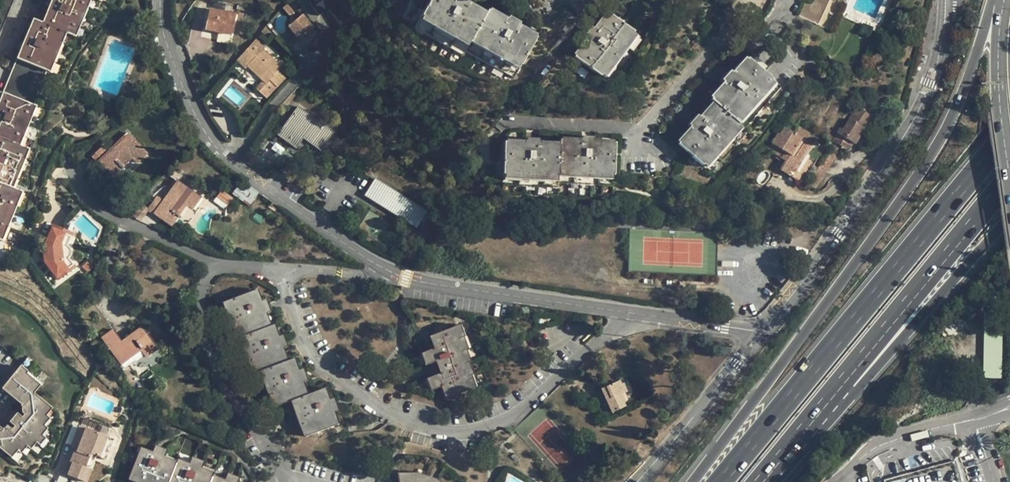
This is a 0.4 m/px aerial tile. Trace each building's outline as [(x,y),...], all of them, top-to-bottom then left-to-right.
[(11,0),(0,0),(0,31),(11,0)] [(44,71),(48,61),(51,63),(59,43),(56,41),(60,31),(70,36),(73,27),(76,28),(84,8),(82,6),(84,0),(53,0),(43,25),(33,20),(17,61),(44,71)] [(414,29),(462,56),(465,52),(513,79),(536,39),(519,29),(520,26),(507,19),(506,22),(488,11),(485,16),(468,6),(469,3),(464,0),(431,0),(414,29)] [(804,2),(799,17),(820,24),(828,0),(814,0),(812,4),(804,2)] [(286,10),(291,16),(297,11),(291,5),(286,10)] [(209,9),(205,29),(232,35),(236,15),(209,9)] [(587,42),(575,58),(604,80),(638,36),(609,13),(596,30),(594,28),(585,40),(587,42)] [(302,14),(289,27),(300,40),(303,37),(309,43),(319,33),(302,14)] [(273,32),(268,25),(262,32),(268,38),(273,32)] [(303,37),(300,40),(306,46),(309,43),(303,37)] [(257,38),(237,60),(245,68),(248,65),(265,81),(258,89),(268,99),(287,78),(279,71),(282,67),(263,49),(266,46),(257,38)] [(679,145),(712,174),(748,134),(744,130),(781,89),(748,59),(734,75),(733,73),(722,84),(724,86),(711,100),(716,104),(702,119),(700,117),(689,129),(692,130),(679,145)] [(17,61),(13,71),(43,83),(47,73),(44,71),(17,61)] [(43,83),(13,71),(8,82),(38,94),(43,83)] [(38,94),(8,82),(3,94),(30,104),(34,106),(38,94)] [(2,225),(5,226),(14,206),(10,204),(16,190),(7,186),(10,177),(14,179),(22,158),(19,156),(22,148),(14,144),(18,135),(20,136),(29,115),(26,113),(30,104),(3,94),(0,102),(0,229),(2,225)] [(300,106),(289,121),(326,146),(335,133),(300,106)] [(840,130),(834,143),(840,146),(846,137),(848,139),(847,141),(855,146),(858,141),(871,123),(870,122),(874,116),(861,108),(844,132),(840,130)] [(326,146),(289,121),(279,135),(298,148),(302,142),(299,141),(302,136),(305,138),(323,150),(326,146)] [(786,162),(780,171),(787,175),(802,184),(816,162),(806,156),(803,154),(809,144),(805,142),(809,135),(798,127),(794,133),(785,128),(780,135),(779,134),(772,144),(785,152),(781,159),(786,162)] [(104,145),(92,158),(97,163),(99,161),(114,176),(132,158),(138,164),(147,153),(128,133),(110,151),(104,145)] [(505,143),(503,186),(558,188),(558,182),(613,185),(616,142),(596,142),(596,140),(581,139),(581,142),(560,141),(560,146),(540,145),(540,143),(525,142),(525,144),(505,143)] [(813,147),(809,144),(803,154),(806,156),(813,147)] [(840,149),(830,146),(822,159),(830,165),(840,149)] [(377,179),(366,195),(409,222),(419,205),(377,179)] [(249,206),(259,193),(241,180),(232,194),(249,206)] [(148,209),(146,211),(148,213),(153,216),(155,214),(171,226),(187,205),(193,209),(201,198),(178,181),(163,202),(156,197),(148,209)] [(227,205),(232,198),(223,191),(218,198),(227,205)] [(429,211),(419,205),(409,222),(418,228),(429,211)] [(69,244),(73,233),(54,225),(44,249),(46,262),(60,281),(77,268),(70,258),(69,244)] [(129,246),(134,254),(148,245),(143,237),(129,246)] [(301,425),(305,437),(332,427),(328,415),(335,413),(330,400),(323,403),(319,391),(302,397),(297,385),(304,383),(299,370),(293,373),(288,361),(283,363),(278,351),(284,349),(279,337),(273,339),(269,327),(265,328),(261,317),(268,314),(263,302),(257,304),(253,292),(225,302),(230,313),(229,314),(233,327),(232,327),(237,339),(240,337),(244,349),(246,349),(250,361),(251,361),(255,372),(261,371),(265,383),(264,383),(269,396),(270,395),(274,407),(292,401),(296,412),(295,413),(300,426),(301,425)] [(113,330),(102,338),(121,364),(141,350),(146,357),(158,349),(143,327),(122,342),(113,330)] [(442,387),(447,399),(472,390),(467,378),(469,377),(464,365),(466,364),(461,352),(463,351),(458,340),(460,339),(456,327),(430,336),(435,349),(425,353),(429,365),(437,362),(441,373),(430,378),(434,390),(442,387)] [(983,327),(984,378),(1003,378),(1002,327),(983,327)] [(8,455),(13,448),(17,451),(23,443),(27,447),(32,440),(36,443),(42,435),(38,433),(43,426),(40,423),(46,416),(42,413),(48,406),(34,394),(40,385),(27,374),(24,376),(17,370),(1,388),(21,405),(20,406),(22,408),(21,408),(22,413),(23,414),(21,418),(16,413),(9,422),(14,426),(11,429),(6,425),(3,430),(0,427),(0,449),(8,455)] [(618,382),(601,390),(612,413),(624,408),(619,397),(624,394),(618,382)] [(76,449),(75,452),(77,453),(89,457),(90,454),(95,456),(105,460),(113,439),(79,425),(71,447),(76,449)] [(129,478),(139,481),(211,481),(211,480),(200,475),(203,467),(190,462),(187,471),(175,466),(174,468),(163,464),(166,455),(153,450),(150,458),(138,454),(129,478)] [(89,457),(77,453),(73,463),(72,462),(68,474),(86,481),(90,469),(85,467),(89,457)] [(515,453),(510,457),(514,462),(519,458),(515,453)] [(85,467),(90,469),(95,456),(90,454),(89,457),(85,467)] [(886,481),(962,481),(956,460),(886,481)]
